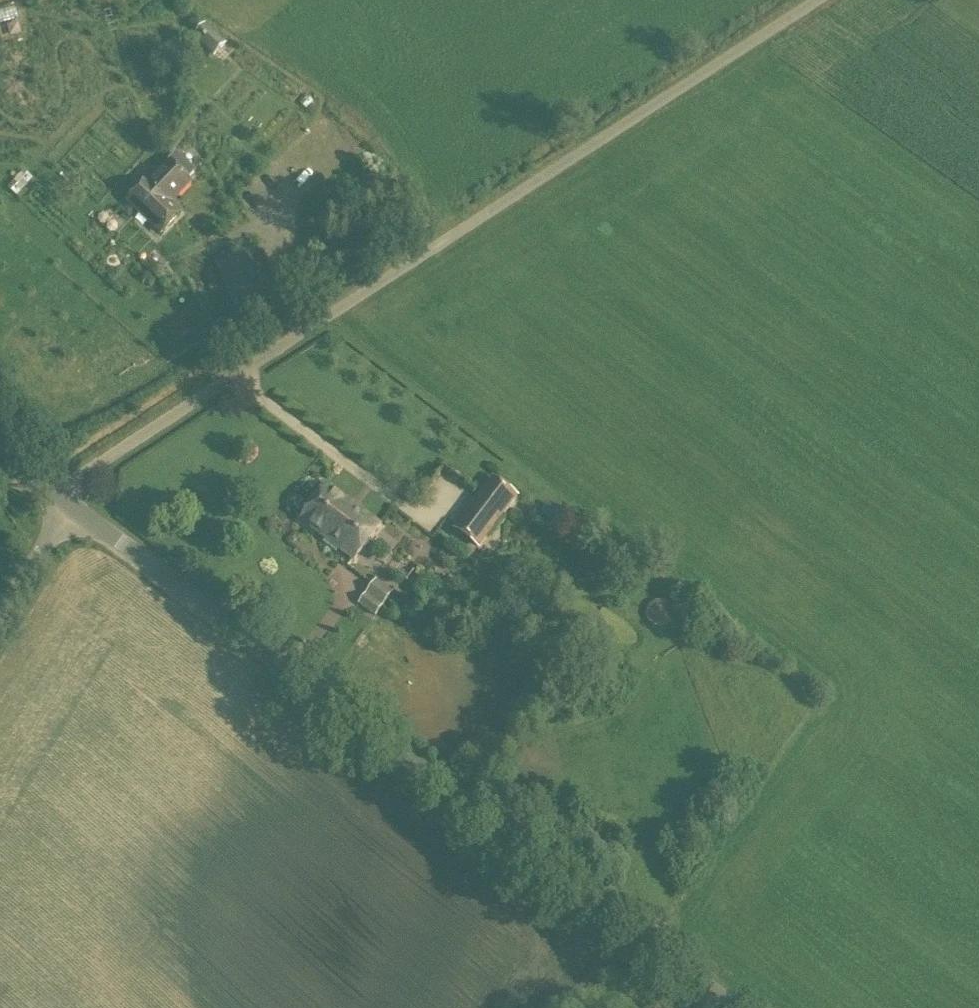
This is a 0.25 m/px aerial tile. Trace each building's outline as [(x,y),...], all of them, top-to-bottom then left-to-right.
[(206,24),(193,37),(194,37),(213,56),(226,43),(206,24)] [(171,161),(152,181),(149,179),(128,201),(163,234),(184,212),(174,203),(194,182),(171,161)] [(217,325),(202,334),(208,344),(223,335),(217,325)] [(480,549),(519,497),(492,477),(453,528),(480,549)] [(356,563),(381,527),(326,488),(300,523),(356,563)] [(376,579),(358,605),(375,617),(393,591),(376,579)] [(655,603),(658,617),(673,614),(671,600),(655,603)]
